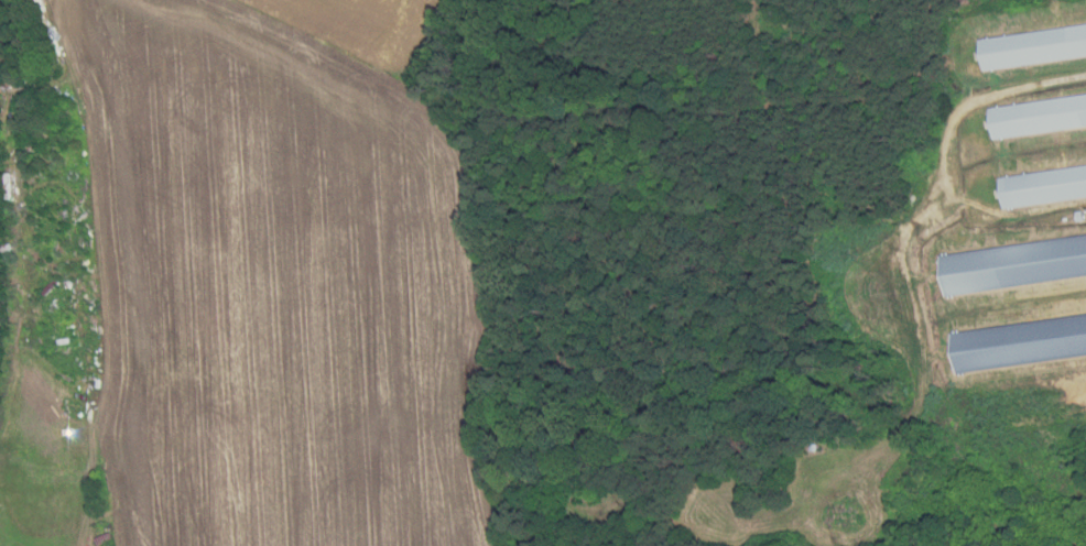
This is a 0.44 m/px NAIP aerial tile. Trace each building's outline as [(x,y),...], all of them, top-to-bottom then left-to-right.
[(980,41),(1085,25),(1085,57),(985,72),(980,41)] [(34,78),(35,86),(19,88),(18,80),(34,78)] [(990,108),(1085,94),(1085,127),(995,140),(990,108)] [(41,140),(43,157),(29,160),(26,141),(41,140)] [(999,178),(1085,166),(1085,198),(1003,210),(999,178)] [(13,174),(12,201),(4,201),(4,173),(13,174)] [(1082,210),(1084,220),(1076,221),(1074,212),(1082,210)] [(938,255),(1085,234),(1085,276),(944,296),(938,255)] [(14,253),(0,256),(0,246),(13,243),(14,253)] [(56,279),(62,284),(48,299),(43,294),(56,279)] [(951,334),(1085,314),(1085,356),(956,374),(951,334)] [(1085,404),(1085,373),(1032,380),(1036,410),(1085,404)] [(113,539),(99,545),(97,539),(110,533),(113,539)]
